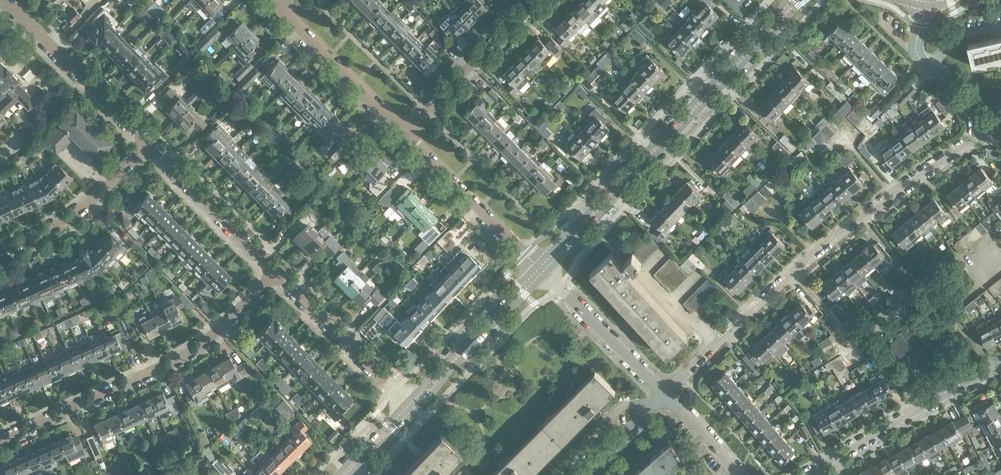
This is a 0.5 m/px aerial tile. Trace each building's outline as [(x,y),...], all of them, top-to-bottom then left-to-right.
[(215,10),(223,2),(220,0),(207,0),(200,7),(209,16),(211,18),(200,28),(205,33),(216,22),(222,16),(215,10)] [(349,1),(358,9),(367,0),(350,0),(349,1)] [(380,5),(382,3),(383,2),(380,0),(367,0),(358,9),(367,18),(380,5)] [(479,0),(464,0),(462,2),(462,1),(461,1),(465,5),(477,17),(487,7),(479,0)] [(598,15),(584,0),(582,0),(574,8),(586,20),(589,24),(598,15)] [(598,15),(608,5),(604,2),(602,0),(584,0),(598,15)] [(696,10),(711,25),(717,19),(715,18),(719,14),(711,6),(714,4),(710,0),(699,0),(697,2),(701,5),(696,10)] [(154,1),(149,6),(153,10),(158,5),(154,1)] [(408,12),(414,6),(409,1),(403,7),(404,8),(403,10),(407,14),(408,12)] [(477,17),(465,5),(461,1),(453,11),(456,14),(456,13),(469,25),(477,17)] [(638,6),(643,11),(646,7),(641,2),(638,6)] [(389,14),(391,12),(382,3),(380,5),(367,18),(375,27),(389,14)] [(100,43),(115,28),(117,26),(116,25),(119,22),(103,6),(89,21),(96,28),(89,34),(95,41),(97,40),(100,43)] [(414,6),(408,12),(412,17),(418,10),(414,6)] [(702,35),(707,29),(706,28),(710,24),(696,10),(693,7),(683,17),(686,20),(700,33),(702,35)] [(80,15),(74,8),(66,16),(72,23),(80,15)] [(143,18),(149,12),(144,8),(139,14),(143,18)] [(590,24),(589,24),(586,20),(574,8),(565,18),(579,32),(581,34),(590,24)] [(149,12),(143,18),(148,22),(153,17),(149,12)] [(632,12),(628,15),(633,20),(637,16),(632,12)] [(456,13),(456,14),(452,18),(449,15),(448,15),(446,14),(438,23),(447,32),(451,27),(459,35),(469,25),(456,13)] [(166,23),(172,18),(168,14),(163,19),(166,23)] [(384,36),(398,23),(401,19),(396,14),(393,17),(389,14),(375,27),(384,36)] [(172,18),(166,23),(170,27),(175,22),(172,18)] [(575,36),(579,32),(565,18),(555,27),(562,34),(558,38),(566,47),(571,41),(568,39),(573,34),(575,36)] [(236,44),(249,31),(240,22),(240,23),(236,20),(231,25),(229,22),(222,29),(228,35),(227,35),(227,36),(226,37),(231,43),(233,41),(236,44)] [(686,20),(677,30),(691,44),(692,45),(698,39),(696,38),(700,33),(686,20)] [(619,25),(625,30),(628,26),(623,21),(619,25)] [(650,29),(645,25),(640,21),(636,25),(645,34),(651,40),(656,35),(650,30),(650,29)] [(845,25),(841,21),(834,28),(832,26),(822,36),(827,41),(831,36),(838,43),(850,30),(850,29),(851,26),(848,23),(845,25)] [(393,44),(406,31),(398,23),(384,36),(393,44)] [(617,24),(614,27),(620,34),(624,31),(617,24)] [(673,26),(663,37),(681,54),(681,53),(683,55),(688,49),(687,47),(691,44),(677,30),(673,26)] [(161,36),(167,31),(162,27),(157,32),(161,36)] [(215,27),(206,35),(212,41),(220,33),(215,27)] [(646,39),(634,27),(630,31),(642,43),(646,39)] [(115,28),(100,43),(109,52),(124,37),(115,28)] [(168,29),(167,31),(161,36),(169,44),(176,37),(168,29)] [(401,53),(417,38),(408,29),(406,31),(393,44),(401,53)] [(434,38),(438,34),(439,34),(434,29),(429,33),(434,38)] [(619,35),(614,30),(610,34),(615,39),(619,35)] [(850,30),(838,43),(847,52),(860,39),(850,30)] [(249,31),(236,44),(235,45),(232,48),(241,57),(238,60),(243,65),(239,69),(245,75),(253,66),(249,61),(253,57),(250,53),(254,49),(252,47),(259,40),(249,31)] [(438,34),(434,38),(434,39),(443,49),(448,44),(438,34)] [(133,46),(124,37),(109,52),(118,61),(133,46)] [(968,44),(973,65),(978,64),(979,64),(987,64),(987,62),(994,60),(1000,60),(1000,37),(968,44)] [(410,62),(426,47),(417,38),(401,53),(410,62)] [(553,38),(547,45),(539,38),(530,47),(543,59),(542,59),(546,62),(555,53),(557,55),(564,48),(553,38)] [(860,39),(847,52),(844,56),(853,64),(856,61),(869,48),(860,39)] [(601,43),(606,49),(610,45),(605,40),(601,43)] [(142,55),(133,46),(118,61),(127,70),(142,55)] [(426,47),(410,62),(419,71),(422,69),(427,64),(429,66),(440,56),(432,48),(429,50),(426,47)] [(521,56),(534,68),(542,59),(543,59),(530,47),(521,56)] [(817,64),(822,59),(820,57),(811,48),(806,54),(815,63),(815,62),(817,64)] [(869,48),(856,61),(865,69),(878,56),(869,48)] [(184,67),(191,59),(194,56),(189,51),(186,54),(178,61),(184,67)] [(607,61),(611,57),(607,53),(603,57),(607,61)] [(592,64),(598,58),(593,54),(588,60),(592,64)] [(655,81),(656,82),(662,76),(661,75),(664,71),(647,54),(643,58),(637,64),(641,67),(655,81)] [(151,64),(142,55),(127,70),(136,79),(151,64)] [(513,65),(529,80),(537,71),(534,68),(521,56),(513,65)] [(875,78),(887,65),(878,56),(865,69),(862,73),(871,82),(875,78)] [(826,73),(827,73),(831,68),(822,59),(817,64),(823,69),(826,73)] [(288,68),(280,60),(278,62),(277,61),(266,72),(267,73),(264,75),(272,84),(275,81),(288,68)] [(25,105),(28,108),(35,101),(15,81),(17,79),(10,72),(11,71),(6,65),(5,66),(0,61),(0,111),(2,113),(18,98),(25,105)] [(151,64),(136,79),(140,82),(138,84),(145,90),(161,74),(151,64)] [(804,96),(808,91),(805,88),(811,82),(793,64),(786,71),(789,75),(787,78),(801,92),(804,96)] [(520,89),(529,80),(513,65),(504,74),(512,81),(507,86),(516,95),(522,90),(520,89)] [(875,78),(871,82),(885,95),(896,84),(894,81),(897,78),(896,75),(897,75),(887,65),(875,78)] [(651,85),(655,81),(641,67),(632,77),(646,90),(647,92),(653,86),(651,85)] [(241,93),(260,73),(255,68),(235,87),(236,88),(233,91),(237,95),(240,92),(241,93)] [(297,77),(288,68),(275,81),(284,90),(297,77)] [(827,73),(826,73),(830,77),(835,72),(831,68),(827,73)] [(306,86),(297,77),(284,90),(293,99),(306,86)] [(595,86),(585,77),(581,82),(590,91),(595,86)] [(642,94),(646,90),(632,77),(622,87),(636,100),(638,102),(643,96),(642,94)] [(845,91),(849,86),(844,81),(840,77),(836,82),(845,91)] [(801,92),(787,78),(778,87),(792,101),(801,92)] [(842,102),(847,97),(831,81),(826,86),(842,102)] [(566,94),(572,87),(567,82),(560,89),(566,94)] [(579,84),(575,88),(584,97),(588,93),(579,84)] [(632,104),(636,100),(622,87),(621,85),(615,91),(613,89),(605,97),(617,108),(620,105),(626,111),(627,110),(628,112),(634,106),(632,104)] [(901,95),(907,100),(917,90),(911,85),(901,95)] [(176,118),(191,103),(186,99),(185,101),(180,95),(179,96),(170,86),(162,94),(167,99),(163,103),(168,107),(166,109),(176,118)] [(306,86),(293,99),(302,108),(315,95),(306,86)] [(853,89),(849,86),(845,91),(850,96),(849,98),(852,102),(858,96),(852,90),(853,89)] [(778,87),(768,97),(783,111),(792,101),(778,87)] [(494,105),(501,98),(492,88),(487,93),(488,93),(485,96),(494,105)] [(200,95),(195,90),(188,96),(193,101),(200,95)] [(548,98),(553,103),(562,95),(557,90),(548,98)] [(315,95),(302,108),(310,117),(323,104),(315,95)] [(903,105),(907,100),(901,95),(897,99),(903,105)] [(485,107),(487,104),(480,96),(476,101),(478,103),(465,116),(474,126),(489,110),(485,107)] [(783,111),(768,97),(759,107),(774,121),(783,111)] [(549,107),(553,103),(548,98),(545,102),(549,107)] [(847,100),(834,113),(840,119),(853,106),(847,100)] [(567,106),(562,101),(559,104),(563,109),(567,106)] [(898,108),(894,102),(890,106),(894,111),(898,108)] [(191,103),(176,118),(185,127),(186,126),(191,131),(194,127),(199,131),(207,123),(198,114),(193,109),(195,107),(191,103)] [(868,113),(874,119),(883,110),(876,103),(867,112),(868,113)] [(315,129),(317,128),(319,125),(332,113),(323,104),(310,117),(306,120),(315,129)] [(73,135),(95,158),(112,141),(77,106),(60,123),(61,124),(44,140),(50,147),(56,152),(73,135)] [(860,112),(855,107),(847,116),(851,120),(860,112)] [(934,133),(945,125),(931,107),(920,115),(923,118),(934,133)] [(602,139),(607,133),(606,132),(610,128),(603,121),(606,118),(595,108),(588,116),(591,119),(586,125),(600,138),(602,139)] [(212,124),(222,115),(217,110),(208,120),(212,124)] [(498,119),(489,110),(474,126),(482,134),(498,119)] [(253,116),(248,111),(244,116),(249,121),(250,120),(253,116)] [(885,111),(881,116),(884,120),(889,117),(885,111)] [(855,124),(864,116),(860,112),(851,120),(855,124)] [(325,137),(341,121),(332,113),(319,125),(316,128),(317,128),(325,137)] [(534,126),(539,122),(530,113),(525,117),(534,126)] [(222,115),(212,124),(217,129),(226,120),(222,115)] [(821,129),(830,120),(825,115),(822,118),(816,124),(821,129)] [(259,122),(254,116),(253,116),(250,120),(249,121),(255,127),(259,122)] [(860,128),(869,120),(864,116),(855,124),(860,128)] [(934,133),(923,118),(912,126),(923,141),(934,133)] [(506,128),(498,119),(482,134),(491,143),(505,130),(506,128)] [(271,120),(266,125),(269,128),(268,130),(274,136),(280,129),(271,120)] [(826,124),(835,133),(839,129),(831,120),(830,120),(826,124)] [(865,133),(873,124),(869,120),(860,128),(865,133)] [(337,144),(348,132),(349,130),(341,121),(325,137),(324,139),(328,143),(332,138),(337,144)] [(745,121),(735,132),(750,145),(759,135),(745,121)] [(876,121),(873,124),(865,133),(867,136),(880,126),(876,121)] [(539,122),(534,126),(546,138),(551,134),(539,122)] [(830,137),(835,133),(826,124),(822,128),(830,137)] [(600,138),(586,125),(577,135),(591,148),(592,149),(598,143),(597,142),(600,138)] [(912,126),(902,134),(913,149),(923,141),(912,126)] [(804,131),(809,136),(813,132),(807,127),(804,131)] [(817,132),(825,141),(830,137),(822,128),(817,132)] [(505,130),(491,143),(500,152),(513,138),(505,130)] [(583,159),(589,153),(587,152),(591,148),(577,135),(573,130),(563,141),(581,158),(583,159)] [(750,145),(735,132),(726,141),(741,155),(746,149),(750,152),(754,148),(752,147),(750,145)] [(812,137),(821,146),(825,141),(817,132),(812,137)] [(223,138),(219,133),(205,146),(214,156),(230,140),(226,135),(223,138)] [(793,152),(798,147),(784,134),(780,139),(793,152)] [(902,134),(892,142),(891,142),(902,157),(913,149),(902,134)] [(508,160),(522,147),(517,142),(519,141),(515,136),(513,138),(500,152),(508,160)] [(808,141),(813,145),(817,149),(821,146),(812,137),(808,141)] [(223,164),(241,147),(232,138),(230,140),(214,156),(223,164)] [(297,148),(288,138),(284,143),(292,152),(297,148)] [(538,149),(541,146),(546,142),(543,138),(535,146),(538,149)] [(892,165),(902,157),(891,142),(892,142),(889,138),(884,142),(887,146),(881,150),(892,165)] [(29,148),(37,155),(45,146),(38,139),(29,148)] [(726,141),(717,151),(732,165),(741,155),(726,141)] [(786,158),(791,153),(778,141),(773,146),(786,158)] [(809,149),(813,145),(808,141),(805,144),(809,149)] [(517,169),(532,154),(524,145),(522,147),(508,160),(517,169)] [(331,156),(335,160),(345,150),(341,146),(331,156)] [(865,146),(860,150),(867,158),(872,155),(865,146)] [(241,147),(223,164),(232,173),(245,160),(250,156),(241,147)] [(346,164),(348,166),(349,167),(351,168),(353,167),(356,165),(363,173),(378,158),(370,149),(364,155),(356,147),(339,164),(342,167),(346,164)] [(22,155),(28,163),(37,155),(29,148),(22,155)] [(732,165),(717,151),(714,154),(710,150),(704,157),(722,175),(732,165)] [(805,156),(801,151),(797,155),(801,159),(805,156)] [(843,154),(839,157),(846,166),(855,157),(851,153),(843,154)] [(526,178),(541,163),(532,154),(517,169),(526,178)] [(17,168),(28,163),(22,155),(13,159),(17,168)] [(378,158),(363,173),(372,181),(369,184),(369,188),(372,191),(371,192),(375,197),(390,181),(386,177),(385,179),(379,173),(386,166),(378,158)] [(72,177),(55,160),(49,166),(47,164),(44,167),(62,187),(66,182),(68,182),(70,180),(70,179),(72,177)] [(245,160),(232,173),(241,182),(254,169),(245,160)] [(795,165),(791,160),(787,164),(791,168),(795,165)] [(309,175),(296,162),(292,166),(305,179),(309,175)] [(541,163),(526,178),(535,186),(550,171),(541,163)] [(769,163),(765,166),(771,172),(774,168),(769,163)] [(42,173),(38,177),(52,197),(54,194),(56,194),(58,192),(58,191),(62,187),(44,167),(40,171),(42,173)] [(985,188),(993,181),(997,186),(1000,183),(1000,182),(994,173),(989,177),(981,167),(972,174),(985,188)] [(254,169),(241,182),(249,191),(263,178),(263,177),(254,169)] [(851,169),(841,178),(853,191),(863,183),(851,169)] [(553,175),(551,173),(550,171),(535,186),(544,196),(546,193),(551,188),(554,191),(564,180),(556,172),(553,175)] [(765,177),(759,172),(756,175),(761,181),(765,177)] [(330,178),(326,174),(322,179),(325,183),(330,178)] [(572,174),(566,179),(573,186),(578,181),(572,174)] [(985,188),(972,174),(964,181),(976,195),(985,188)] [(263,178),(249,191),(258,200),(272,186),(274,184),(265,175),(263,177),(263,178)] [(769,180),(773,184),(778,180),(773,176),(769,180)] [(52,197),(38,177),(32,180),(31,178),(26,179),(37,204),(42,201),(43,202),(47,200),(47,199),(52,197)] [(841,178),(831,186),(843,200),(853,191),(841,178)] [(37,204),(26,179),(22,181),(23,184),(16,187),(25,209),(27,208),(28,208),(32,207),(32,206),(37,204)] [(688,180),(678,190),(692,204),(702,194),(693,186),(695,183),(691,180),(689,181),(688,180)] [(773,184),(769,180),(765,184),(773,193),(777,189),(773,184)] [(976,195),(964,181),(955,188),(968,202),(976,195)] [(768,198),(773,193),(765,184),(760,189),(768,198)] [(272,186),(258,200),(267,209),(281,195),(272,186)] [(403,198),(396,192),(397,191),(392,186),(379,199),(384,205),(390,205),(394,210),(395,209),(402,216),(403,215),(419,199),(411,191),(403,198)] [(843,200),(831,186),(821,195),(833,209),(843,200)] [(8,188),(4,190),(14,214),(19,212),(20,212),(24,210),(24,209),(25,209),(16,187),(9,190),(8,188)] [(968,202),(955,188),(947,194),(955,204),(950,208),(958,218),(963,214),(959,209),(968,202)] [(0,194),(0,213),(3,219),(4,218),(5,219),(9,217),(9,216),(14,214),(4,190),(0,191),(0,193),(0,194)] [(692,204),(678,190),(669,200),(683,213),(692,204)] [(723,195),(726,199),(735,208),(735,207),(736,208),(741,202),(728,190),(723,195)] [(754,194),(762,203),(766,199),(758,190),(754,194)] [(823,217),(833,209),(821,195),(817,191),(807,199),(811,203),(823,217)] [(136,212),(140,216),(156,201),(148,193),(141,200),(139,197),(132,204),(131,203),(127,206),(128,208),(127,209),(133,215),(136,212)] [(292,204),(297,209),(308,199),(303,194),(292,204)] [(758,207),(762,203),(754,194),(749,198),(758,207)] [(285,217),(294,208),(281,195),(267,209),(276,217),(281,213),(285,217)] [(753,212),(758,207),(749,198),(744,203),(748,207),(753,212)] [(958,218),(950,208),(946,212),(934,198),(926,205),(938,220),(940,223),(945,219),(947,219),(947,217),(948,215),(953,221),(958,218)] [(410,225),(414,221),(428,208),(419,199),(403,215),(402,216),(410,225)] [(726,199),(721,204),(726,209),(724,212),(728,216),(735,208),(726,199)] [(683,213),(669,200),(660,209),(674,222),(683,213)] [(996,203),(992,207),(996,212),(1000,218),(1000,200),(996,203)] [(149,225),(164,210),(156,201),(140,216),(149,225)] [(743,211),(748,207),(744,203),(740,207),(743,211)] [(823,217),(811,203),(801,212),(812,226),(823,217)] [(926,205),(918,212),(930,227),(938,220),(926,205)] [(436,216),(428,208),(414,221),(422,229),(418,234),(429,245),(437,236),(441,232),(433,224),(438,219),(436,217),(436,216)] [(655,214),(651,219),(658,225),(654,230),(660,236),(656,240),(662,245),(670,236),(667,233),(671,230),(669,228),(674,222),(660,209),(660,210),(657,208),(654,212),(655,214)] [(157,233),(172,218),(164,210),(149,225),(157,233)] [(739,217),(734,212),(730,216),(734,221),(739,217)] [(918,212),(909,219),(921,233),(930,227),(918,212)] [(125,228),(131,222),(122,213),(116,219),(125,228)] [(303,245),(317,231),(313,227),(315,224),(315,223),(305,213),(295,222),(302,229),(294,236),(303,245)] [(165,241),(180,226),(172,218),(157,233),(165,241)] [(921,233),(909,219),(901,226),(913,240),(921,233)] [(976,225),(983,234),(988,231),(980,221),(976,225)] [(729,226),(725,222),(721,226),(725,230),(729,226)] [(979,238),(983,234),(976,225),(971,229),(979,238)] [(180,226),(165,241),(169,246),(171,244),(175,249),(189,235),(180,226)] [(710,231),(705,226),(701,230),(706,235),(710,231)] [(913,240),(901,226),(892,233),(900,242),(896,246),(903,256),(907,252),(908,251),(904,247),(913,240)] [(759,238),(776,254),(785,245),(773,232),(774,231),(771,228),(766,232),(765,233),(759,238)] [(441,237),(446,242),(451,236),(454,234),(449,229),(441,237)] [(974,242),(979,238),(971,229),(966,233),(974,242)] [(135,238),(139,234),(135,230),(131,233),(135,238)] [(324,237),(322,235),(317,231),(303,245),(311,253),(316,248),(318,250),(321,248),(328,256),(338,246),(339,248),(345,243),(340,238),(335,243),(327,235),(326,235),(324,237)] [(110,232),(101,242),(115,257),(119,260),(128,250),(110,232)] [(969,246),(974,242),(966,233),(962,236),(969,246)] [(139,234),(135,238),(140,243),(144,239),(139,234)] [(389,239),(384,234),(377,240),(386,249),(388,247),(392,243),(394,242),(390,238),(389,239)] [(190,236),(189,235),(175,249),(179,253),(178,254),(182,258),(183,257),(197,243),(193,239),(190,236)] [(693,240),(697,244),(701,240),(696,235),(692,239),(693,239),(693,240)] [(714,239),(712,238),(709,235),(705,239),(709,244),(714,239)] [(965,249),(969,246),(962,236),(957,240),(965,249)] [(442,246),(446,242),(441,237),(437,241),(442,246)] [(646,240),(655,249),(659,245),(650,237),(646,240)] [(766,263),(776,254),(759,238),(750,247),(766,263)] [(650,254),(655,249),(646,240),(642,245),(650,254)] [(693,249),(697,244),(693,240),(688,245),(693,249)] [(960,254),(965,249),(957,240),(952,244),(960,254)] [(106,266),(115,257),(101,242),(94,248),(90,244),(87,247),(89,249),(102,262),(106,266)] [(190,266),(205,251),(197,243),(183,257),(187,261),(186,262),(190,266)] [(392,243),(388,247),(395,254),(400,250),(392,243)] [(862,251),(874,265),(884,256),(873,243),(869,246),(868,245),(861,251),(862,252),(862,251)] [(646,258),(650,254),(642,245),(637,249),(646,258)] [(156,251),(151,246),(147,250),(152,255),(156,251)] [(102,262),(89,249),(87,247),(84,250),(81,249),(78,252),(79,255),(76,258),(77,260),(78,259),(79,260),(81,259),(95,272),(97,275),(106,266),(102,262)] [(757,273),(766,263),(750,247),(740,256),(757,273)] [(642,262),(646,258),(637,249),(633,253),(642,262)] [(161,256),(156,251),(152,255),(157,260),(161,256)] [(198,275),(213,260),(205,251),(190,266),(194,270),(198,275)] [(360,270),(356,266),(357,264),(343,251),(337,257),(339,260),(336,263),(340,268),(342,266),(344,269),(335,278),(345,287),(358,274),(358,273),(360,270)] [(862,251),(862,252),(852,259),(864,273),(874,265),(862,251)] [(642,262),(633,253),(625,259),(626,260),(623,264),(612,252),(591,271),(668,355),(689,336),(629,270),(632,267),(636,271),(644,264),(642,262)] [(697,266),(701,270),(706,265),(693,252),(688,257),(697,266)] [(459,262),(471,275),(480,266),(477,263),(467,253),(459,262)] [(153,261),(145,254),(140,259),(148,267),(153,261)] [(420,258),(425,263),(429,259),(424,254),(420,258)] [(747,282),(757,273),(740,256),(744,260),(734,269),(747,282)] [(667,261),(676,270),(680,266),(671,257),(667,261)] [(697,266),(688,257),(684,261),(693,270),(697,266)] [(422,267),(425,263),(420,258),(416,261),(422,267)] [(78,259),(77,260),(69,263),(77,282),(89,277),(92,275),(95,272),(81,259),(79,260),(78,259)] [(852,259),(843,267),(854,281),(864,273),(852,259)] [(202,279),(207,283),(222,268),(213,260),(198,275),(199,275),(200,274),(204,277),(202,279)] [(671,274),(676,270),(667,261),(663,266),(671,274)] [(689,275),(693,270),(684,261),(680,266),(689,275)] [(450,271),(463,283),(471,275),(459,262),(450,271)] [(77,282),(69,263),(58,268),(57,268),(65,288),(77,282)] [(166,273),(170,269),(166,265),(162,269),(166,273)] [(914,276),(912,273),(910,274),(902,265),(897,268),(907,281),(914,276)] [(667,279),(671,274),(663,266),(658,270),(667,279)] [(685,279),(689,275),(680,266),(676,270),(685,279)] [(854,281),(843,267),(833,276),(844,289),(854,281)] [(65,288),(57,268),(54,268),(51,269),(50,272),(46,274),(54,293),(65,288)] [(222,268),(207,283),(203,287),(207,291),(208,290),(214,296),(227,283),(225,281),(230,276),(222,268)] [(170,269),(166,273),(171,278),(175,275),(170,269)] [(738,291),(747,282),(734,269),(725,278),(738,291)] [(663,283),(667,279),(658,270),(654,274),(663,283)] [(680,283),(685,279),(676,270),(671,274),(680,283)] [(455,292),(463,283),(450,271),(442,279),(455,292)] [(38,277),(34,279),(42,298),(44,302),(56,296),(54,293),(46,274),(45,274),(43,273),(39,274),(38,277)] [(366,281),(358,274),(345,287),(352,295),(366,281)] [(676,287),(680,283),(671,274),(667,279),(676,287)] [(149,282),(146,275),(140,278),(144,285),(149,282)] [(121,279),(126,285),(129,282),(130,281),(124,276),(121,279)] [(834,298),(844,289),(833,276),(822,284),(826,288),(823,291),(830,300),(833,297),(834,298)] [(409,281),(414,286),(418,282),(413,277),(409,281)] [(705,282),(714,291),(718,286),(709,277),(705,282)] [(42,298),(34,279),(31,278),(27,280),(26,283),(23,284),(22,284),(31,303),(42,298)] [(366,281),(352,295),(360,303),(369,294),(372,297),(371,298),(375,302),(383,295),(379,290),(380,289),(369,278),(366,281)] [(122,288),(125,285),(126,285),(121,279),(117,283),(122,288)] [(447,301),(455,292),(442,279),(434,288),(447,301)] [(672,292),(676,287),(667,279),(663,283),(672,292)] [(1000,292),(1000,284),(997,280),(993,283),(1000,293),(1000,292)] [(183,290),(187,286),(182,281),(178,285),(183,290)] [(411,290),(414,286),(409,281),(405,284),(411,290)] [(710,295),(714,291),(705,282),(701,286),(710,295)] [(15,288),(11,289),(19,308),(31,303),(22,284),(19,283),(15,285),(15,288)] [(893,288),(889,283),(885,286),(890,292),(893,288)] [(995,297),(1000,293),(993,283),(988,287),(995,297)] [(187,286),(183,290),(188,295),(192,291),(187,286)] [(705,299),(710,295),(701,286),(696,290),(705,299)] [(11,289),(10,289),(8,288),(4,290),(3,293),(0,294),(0,296),(8,314),(19,308),(11,289)] [(439,309),(447,301),(434,288),(426,297),(439,309)] [(701,304),(705,299),(696,290),(692,295),(701,304)] [(202,309),(208,303),(197,293),(192,298),(202,309)] [(172,325),(183,319),(178,309),(184,306),(183,305),(179,296),(178,294),(160,303),(162,306),(172,325)] [(184,294),(179,296),(183,305),(191,301),(184,294)] [(397,303),(400,301),(401,299),(396,294),(392,298),(397,303)] [(697,308),(701,304),(692,295),(688,299),(697,308)] [(430,318),(439,309),(426,297),(417,306),(430,318)] [(394,306),(397,303),(392,298),(389,301),(394,306)] [(692,312),(697,308),(688,299),(684,303),(692,312)] [(973,299),(964,307),(968,311),(977,304),(973,299)] [(844,325),(849,320),(850,319),(836,302),(830,308),(844,325)] [(801,303),(791,312),(803,325),(810,319),(813,316),(816,313),(808,304),(805,307),(801,303)] [(150,312),(160,331),(172,325),(162,306),(150,312)] [(388,311),(384,306),(374,317),(378,321),(388,311)] [(422,327),(430,318),(417,306),(409,314),(422,327)] [(85,317),(92,314),(89,308),(82,312),(85,317)] [(149,336),(160,331),(150,312),(152,316),(147,319),(144,315),(140,317),(138,315),(132,318),(138,330),(144,327),(149,336)] [(797,337),(806,328),(803,325),(791,312),(781,320),(794,334),(797,337)] [(823,313),(818,317),(831,332),(836,328),(823,313)] [(414,335),(422,327),(409,314),(404,319),(401,323),(400,323),(414,335)] [(918,334),(928,328),(923,320),(920,322),(916,316),(902,325),(904,329),(902,330),(908,340),(918,334)] [(998,321),(995,316),(986,321),(997,342),(998,343),(1000,343),(1000,327),(998,321)] [(111,355),(127,348),(123,339),(130,336),(127,329),(122,317),(115,320),(120,330),(103,338),(111,355)] [(266,343),(283,326),(276,319),(275,320),(272,318),(254,335),(259,340),(261,338),(266,343)] [(414,335),(400,323),(399,321),(396,318),(385,330),(390,335),(393,333),(402,341),(405,344),(414,335)] [(794,334),(781,320),(772,329),(784,342),(794,334)] [(850,331),(861,325),(858,320),(847,326),(850,331)] [(987,347),(997,342),(986,321),(976,326),(987,347)] [(853,337),(864,330),(861,325),(850,331),(853,337)] [(284,327),(283,326),(266,343),(275,352),(291,336),(283,328),(284,327)] [(931,354),(938,350),(936,346),(943,342),(934,329),(930,331),(928,328),(918,334),(924,344),(931,354)] [(784,342),(772,329),(762,338),(775,351),(784,342)] [(857,342),(867,336),(864,330),(853,337),(857,342)] [(904,357),(914,350),(908,340),(902,330),(901,330),(894,335),(896,338),(890,342),(898,356),(902,354),(904,357)] [(300,345),(291,336),(275,352),(283,361),(300,345)] [(822,348),(832,342),(829,336),(818,343),(822,348)] [(860,347),(871,341),(867,336),(857,342),(860,347)] [(91,341),(92,343),(99,360),(111,355),(103,338),(98,340),(97,338),(91,341)] [(753,347),(747,352),(759,365),(771,355),(772,356),(776,353),(774,351),(775,351),(762,338),(752,347),(753,347)] [(78,344),(80,348),(88,365),(99,360),(92,343),(91,341),(90,339),(78,344)] [(863,353),(874,347),(871,341),(860,347),(863,353)] [(836,347),(832,342),(822,348),(825,354),(836,347)] [(247,343),(241,348),(250,356),(255,351),(247,343)] [(928,356),(931,354),(924,344),(914,350),(904,357),(909,364),(912,362),(916,368),(930,360),(928,356)] [(300,345),(283,361),(292,370),(308,354),(300,345)] [(1,354),(9,351),(6,346),(0,348),(0,351),(1,354)] [(836,347),(825,354),(828,359),(839,353),(836,347)] [(874,347),(863,353),(867,361),(878,354),(874,347)] [(55,353),(65,375),(77,370),(69,353),(67,348),(55,353)] [(88,365),(80,348),(69,353),(77,370),(88,365)] [(44,358),(54,380),(65,375),(55,353),(44,358)] [(308,354),(292,370),(301,379),(317,362),(308,354)] [(750,369),(755,365),(746,354),(741,359),(750,369)] [(832,367),(843,360),(840,355),(829,361),(832,367)] [(229,357),(219,363),(229,382),(231,384),(247,375),(241,363),(235,367),(229,357)] [(260,367),(266,361),(262,357),(256,363),(260,367)] [(43,385),(54,380),(44,358),(33,363),(35,368),(43,385)] [(832,367),(833,367),(835,372),(846,366),(843,360),(832,367)] [(266,361),(260,367),(264,371),(269,365),(266,361)] [(317,362),(301,379),(310,388),(326,372),(317,362)] [(227,378),(219,363),(208,370),(216,385),(218,388),(229,382),(227,378)] [(839,377),(842,375),(849,371),(846,366),(835,372),(838,377),(839,377)] [(35,368),(24,373),(31,390),(43,385),(35,368)] [(208,370),(196,376),(205,391),(206,393),(211,390),(210,388),(216,385),(208,370)] [(592,414),(596,418),(602,412),(598,408),(615,391),(596,371),(582,385),(492,474),(531,474),(592,414)] [(722,393),(735,382),(726,371),(713,383),(714,385),(712,386),(720,391),(722,393)] [(326,372),(310,388),(319,396),(335,380),(326,372)] [(31,390),(24,373),(12,379),(20,396),(31,390)] [(883,376),(881,373),(876,376),(876,375),(869,379),(872,383),(881,400),(893,393),(888,385),(893,382),(888,373),(883,376)] [(277,385),(283,379),(279,375),(273,380),(277,385)] [(201,406),(211,401),(205,391),(196,376),(186,382),(192,392),(186,396),(192,407),(198,404),(198,403),(199,403),(201,406)] [(12,379),(1,384),(9,401),(20,396),(12,379)] [(283,379),(277,385),(281,388),(283,386),(287,382),(283,379)] [(335,380),(319,396),(327,405),(343,389),(335,380)] [(735,382),(722,393),(723,395),(721,396),(729,401),(730,403),(744,391),(735,382)] [(881,400),(872,383),(861,390),(870,406),(881,400)] [(1,384),(0,384),(0,405),(9,401),(1,384)] [(343,389),(327,405),(330,408),(326,412),(334,421),(348,408),(345,405),(352,398),(343,389)] [(870,406),(861,390),(849,396),(859,413),(870,406)] [(744,391),(730,403),(731,404),(729,406),(737,411),(739,413),(752,401),(744,391)] [(172,415),(180,411),(173,395),(165,398),(162,392),(151,398),(158,414),(169,409),(172,415)] [(295,402),(301,396),(297,392),(291,398),(295,402)] [(301,396),(295,402),(299,406),(305,400),(301,396)] [(859,413),(849,396),(838,403),(848,419),(859,413)] [(158,414),(151,398),(139,403),(147,419),(158,414)] [(284,399),(275,407),(288,419),(296,411),(284,399)] [(825,406),(836,426),(848,419),(838,403),(836,399),(825,406)] [(980,423),(1000,412),(994,401),(988,404),(985,399),(974,405),(975,408),(976,407),(978,410),(981,417),(978,419),(980,423)] [(752,401),(739,413),(740,414),(738,416),(745,421),(747,423),(761,411),(752,401)] [(147,419),(139,403),(128,408),(135,424),(147,419)] [(253,418),(258,414),(263,410),(259,406),(250,413),(253,418)] [(825,433),(836,426),(825,406),(810,415),(812,419),(808,422),(814,433),(823,429),(825,433)] [(231,410),(235,418),(241,415),(237,407),(231,410)] [(124,429),(130,426),(135,424),(128,408),(117,413),(124,429)] [(230,421),(235,418),(231,410),(226,413),(230,421)] [(761,411),(747,423),(748,424),(747,426),(753,430),(756,433),(770,421),(761,411)] [(311,422),(311,421),(316,417),(317,416),(312,412),(307,418),(311,422)] [(1000,426),(1000,415),(1000,412),(980,423),(986,434),(1000,426)] [(118,435),(126,432),(124,429),(117,413),(106,418),(113,434),(117,432),(118,435)] [(967,433),(969,432),(975,429),(967,414),(961,417),(959,418),(967,433)] [(316,417),(311,421),(315,426),(320,421),(316,417)] [(106,449),(117,445),(114,439),(115,439),(113,434),(106,418),(94,423),(106,449)] [(967,433),(959,418),(953,422),(952,421),(941,427),(950,443),(952,447),(957,444),(955,440),(961,437),(961,436),(967,433)] [(248,424),(243,419),(239,423),(245,428),(248,424)] [(295,423),(294,423),(289,427),(293,432),(289,437),(302,451),(312,441),(311,441),(303,433),(308,427),(300,419),(295,423)] [(770,421),(756,433),(757,434),(755,436),(762,440),(764,443),(778,431),(770,421)] [(805,438),(811,435),(805,423),(804,424),(799,427),(805,438)] [(236,426),(231,431),(236,437),(241,431),(236,426)] [(1000,440),(1000,426),(986,434),(992,445),(1000,440)] [(943,447),(950,443),(941,427),(930,433),(938,448),(943,445),(943,447)] [(209,442),(204,430),(197,433),(202,445),(209,442)] [(778,431),(764,443),(765,443),(764,445),(771,450),(773,452),(787,441),(778,431)] [(939,449),(938,448),(930,433),(919,439),(928,455),(930,459),(942,453),(939,449)] [(70,434),(59,439),(66,455),(68,460),(85,453),(78,436),(72,439),(70,434)] [(461,453),(441,434),(401,474),(440,474),(461,453)] [(96,458),(102,455),(93,435),(86,438),(96,458)] [(302,451),(289,437),(280,445),(293,459),(302,451)] [(66,455),(59,439),(47,444),(55,460),(66,455)] [(928,455),(919,439),(908,445),(916,460),(921,457),(922,459),(928,455)] [(992,445),(991,446),(997,457),(1000,454),(1000,440),(992,445)] [(686,459),(670,441),(632,474),(668,474),(686,459)] [(787,441),(773,452),(773,453),(772,455),(779,460),(782,463),(795,450),(787,441)] [(56,465),(55,460),(47,444),(36,449),(43,465),(45,470),(56,465)] [(271,454),(284,468),(293,459),(280,445),(271,454)] [(908,445),(898,451),(906,466),(910,464),(911,465),(917,461),(916,460),(908,445)] [(212,462),(217,458),(211,451),(212,450),(208,446),(202,450),(205,454),(212,462)] [(263,446),(259,449),(264,454),(260,458),(258,460),(262,463),(274,474),(277,474),(284,468),(271,454),(263,446)] [(36,449),(25,454),(32,470),(34,474),(45,470),(43,465),(36,449)] [(907,467),(906,466),(898,451),(886,457),(895,472),(899,470),(900,471),(907,467)] [(984,464),(989,461),(982,451),(977,453),(984,464)] [(14,459),(21,474),(22,474),(32,470),(25,454),(14,459)] [(258,460),(254,455),(250,458),(258,467),(253,472),(256,474),(274,474),(262,463),(258,460)] [(217,458),(212,462),(211,462),(223,474),(232,474),(236,472),(228,464),(226,465),(218,456),(217,458)] [(882,474),(896,474),(895,472),(886,457),(875,464),(882,474)] [(14,459),(2,464),(3,466),(1,466),(4,471),(0,473),(1,474),(21,474),(14,459)] [(989,461),(984,464),(988,470),(992,467),(989,461)] [(875,464),(864,470),(867,474),(882,474),(875,464)] [(118,469),(121,474),(129,474),(130,474),(125,465),(118,469)]
